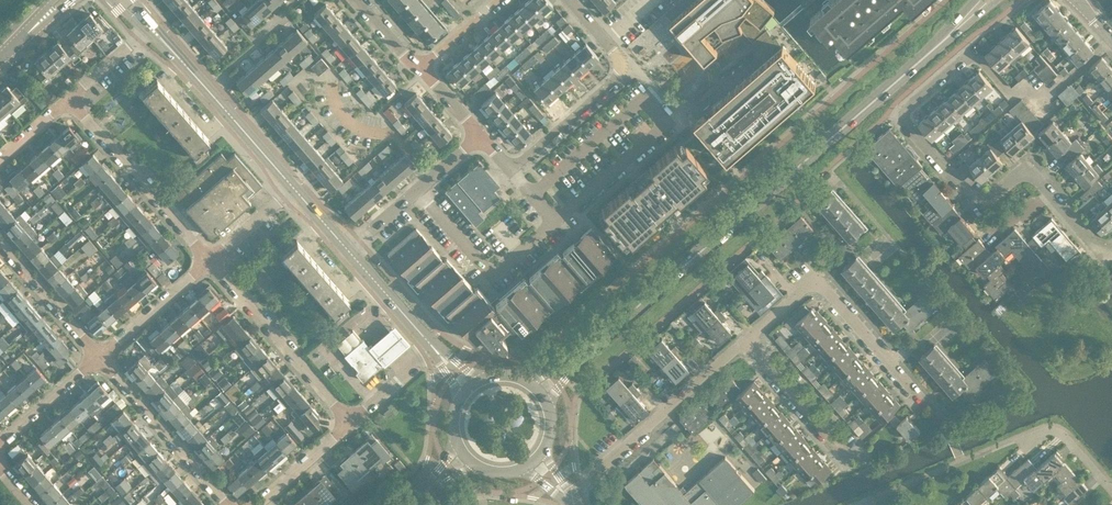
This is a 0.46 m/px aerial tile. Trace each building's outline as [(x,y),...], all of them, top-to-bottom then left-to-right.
[(192,6),(187,0),(179,0),(171,7),(180,17),(192,6)] [(272,7),(265,0),(257,0),(251,5),(262,16),(272,7)] [(444,30),(418,0),(390,0),(429,44),(444,30)] [(452,6),(446,0),(444,0),(441,3),(447,10),(452,6)] [(541,13),(530,0),(529,0),(519,9),(531,22),(541,13)] [(552,4),(548,0),(530,0),(541,13),(552,4)] [(614,0),(594,0),(603,10),(614,0)] [(742,30),(749,38),(763,23),(775,9),(763,0),(696,0),(671,22),(705,61),(718,50),(715,47),(725,39),(724,37),(742,30)] [(818,10),(811,17),(830,39),(836,34),(849,49),(904,1),(913,11),(925,0),(830,0),(818,10)] [(1059,10),(1051,0),(1050,0),(1035,13),(1044,23),(1059,10)] [(217,11),(222,7),(217,2),(212,6),(217,11)] [(323,24),(335,14),(326,4),(314,14),(323,24)] [(252,25),(262,16),(251,5),(241,13),(252,25)] [(189,27),(201,16),(192,6),(180,17),(189,27)] [(454,18),(458,14),(452,6),(447,10),(454,18)] [(521,31),(531,22),(519,9),(509,18),(521,31)] [(1052,33),(1068,20),(1059,10),(1044,23),(1052,33)] [(99,14),(94,18),(89,13),(78,23),(90,36),(100,27),(105,31),(110,26),(99,14)] [(241,13),(236,18),(246,30),(252,25),(241,13)] [(332,34),(343,24),(335,14),(323,24),(332,34)] [(559,25),(565,20),(561,15),(555,21),(559,25)] [(198,37),(210,26),(201,16),(189,27),(198,37)] [(230,26),(235,22),(230,17),(225,21),(230,26)] [(510,40),(521,31),(509,18),(499,27),(510,40)] [(1061,43),(1076,30),(1068,20),(1052,33),(1061,43)] [(234,31),(239,27),(235,22),(230,26),(234,31)] [(83,41),(90,36),(78,23),(67,32),(72,38),(67,42),(78,55),(88,46),(83,41)] [(566,33),(572,27),(568,23),(562,28),(566,33)] [(695,120),(708,135),(728,158),(816,82),(778,36),(775,38),(763,23),(749,38),(752,41),(755,56),(750,61),(755,68),(695,120)] [(340,44),(352,34),(343,24),(332,34),(340,44)] [(556,29),(555,28),(552,24),(543,32),(548,37),(556,29)] [(206,47),(218,36),(210,26),(198,37),(206,47)] [(1030,35),(1035,31),(1030,26),(1026,30),(1030,35)] [(308,37),(313,32),(309,27),(304,32),(308,37)] [(500,49),(510,40),(499,27),(488,36),(500,49)] [(1020,51),(1030,42),(1016,27),(1006,36),(1020,51)] [(562,28),(557,32),(565,40),(569,36),(566,33),(562,28)] [(296,49),(306,41),(297,29),(287,38),(296,49)] [(1069,53),(1085,40),(1076,30),(1061,43),(1069,53)] [(1034,40),(1039,36),(1035,31),(1030,35),(1034,40)] [(312,42),(317,37),(313,32),(308,37),(312,42)] [(539,44),(548,37),(543,32),(535,39),(539,44)] [(117,34),(113,37),(118,43),(121,40),(117,34)] [(340,44),(336,48),(345,58),(349,54),(361,44),(352,34),(340,44)] [(215,57),(227,46),(218,36),(206,47),(215,57)] [(490,58),(500,49),(488,36),(478,45),(490,58)] [(552,46),(558,41),(554,36),(548,42),(552,46)] [(1010,60),(1020,51),(1006,36),(996,44),(1010,60)] [(287,58),(296,49),(287,38),(277,47),(287,58)] [(1078,63),(1094,50),(1085,40),(1069,53),(1078,63)] [(67,42),(62,46),(57,41),(46,50),(58,64),(65,58),(69,63),(78,55),(67,42)] [(546,52),(552,46),(548,42),(542,47),(546,52)] [(358,64),(370,54),(361,44),(349,54),(358,64)] [(588,66),(598,57),(586,44),(576,53),(588,66)] [(1000,69),(1010,60),(996,44),(986,53),(1000,69)] [(479,67),(490,58),(478,45),(468,54),(479,67)] [(531,51),(530,50),(526,46),(520,52),(524,56),(531,51)] [(643,46),(638,51),(642,55),(647,51),(643,46)] [(1047,55),(1051,51),(1047,46),(1043,50),(1047,55)] [(277,67),(287,58),(277,47),(267,56),(277,67)] [(326,57),(331,53),(326,48),(321,52),(326,57)] [(47,73),(58,64),(46,50),(35,60),(40,65),(35,70),(37,72),(33,76),(38,82),(42,78),(46,83),(51,78),(47,73)] [(1051,60),(1055,56),(1051,51),(1047,55),(1051,60)] [(518,62),(524,56),(520,52),(514,57),(518,62)] [(330,62),(335,57),(331,53),(326,57),(330,62)] [(577,75),(588,66),(576,53),(566,62),(577,75)] [(309,63),(314,59),(309,54),(304,58),(309,63)] [(366,74),(378,64),(370,54),(358,64),(366,74)] [(469,76),(479,67),(468,54),(457,63),(469,76)] [(500,57),(506,63),(509,60),(504,54),(500,57)] [(532,64),(537,59),(533,54),(528,59),(532,64)] [(1040,54),(1035,58),(1039,63),(1044,59),(1040,54)] [(267,76),(277,67),(267,56),(257,64),(267,76)] [(1099,78),(1111,67),(1102,56),(1089,67),(1099,78)] [(319,75),(329,66),(321,57),(311,66),(319,75)] [(304,67),(309,63),(304,58),(299,62),(304,67)] [(525,70),(532,64),(528,59),(521,65),(525,70)] [(1038,73),(1049,64),(1044,59),(1039,63),(1034,67),(1038,73)] [(567,84),(577,75),(566,62),(556,71),(567,84)] [(459,85),(469,76),(457,63),(447,72),(459,85)] [(257,84),(267,76),(257,64),(247,73),(257,84)] [(375,84),(387,74),(378,64),(366,74),(363,77),(366,81),(370,78),(375,84)] [(511,68),(510,68),(507,64),(506,65),(500,69),(504,74),(511,68)] [(1043,78),(1053,69),(1049,64),(1038,73),(1043,78)] [(1064,75),(1069,71),(1065,66),(1060,70),(1064,75)] [(343,77),(348,72),(343,67),(339,72),(343,77)] [(1024,76),(1029,72),(1025,67),(1020,71),(1024,76)] [(1111,84),(1111,68),(1111,67),(1099,78),(1108,88),(1111,84)] [(498,79),(504,74),(500,69),(494,75),(498,79)] [(1047,83),(1058,74),(1053,69),(1043,78),(1047,83)] [(983,94),(993,86),(979,70),(969,79),(983,94)] [(289,81),(294,76),(289,71),(284,75),(289,81)] [(557,93),(567,84),(556,71),(545,80),(557,93)] [(821,71),(818,75),(823,80),(824,79),(827,77),(821,71)] [(1020,80),(1024,76),(1020,71),(1015,75),(1020,80)] [(347,82),(352,77),(348,72),(343,77),(347,82)] [(70,77),(74,82),(79,78),(75,73),(70,77)] [(247,93),(257,84),(247,73),(237,82),(247,93)] [(384,94),(396,84),(387,74),(375,84),(371,87),(374,91),(378,88),(384,94)] [(284,85),(289,81),(284,75),(279,80),(284,85)] [(204,144),(209,139),(157,78),(140,93),(197,158),(208,148),(204,144)] [(972,103),(983,94),(969,79),(959,88),(972,103)] [(547,102),(557,93),(545,80),(535,89),(547,102)] [(483,92),(489,86),(485,82),(479,87),(483,92)] [(516,93),(521,89),(515,83),(510,87),(516,93)] [(1063,99),(1075,88),(1071,83),(1058,94),(1063,99)] [(11,90),(6,85),(0,91),(0,100),(7,108),(11,113),(22,104),(28,99),(17,86),(11,90)] [(265,93),(264,93),(258,86),(256,88),(258,90),(257,91),(261,96),(260,97),(264,102),(269,98),(265,93)] [(361,97),(365,93),(361,87),(356,92),(361,97)] [(477,97),(483,92),(479,87),(473,93),(477,97)] [(269,98),(274,94),(270,88),(265,93),(269,98)] [(963,112),(972,103),(959,88),(949,96),(963,112)] [(1067,104),(1080,94),(1075,88),(1063,99),(1067,104)] [(520,107),(529,99),(521,89),(516,93),(522,100),(518,104),(520,107)] [(293,100),(298,96),(294,91),(288,95),(293,100)] [(57,96),(53,92),(46,97),(50,102),(57,96)] [(368,105),(373,101),(365,93),(361,97),(368,105)] [(414,113),(425,103),(416,93),(405,103),(414,113)] [(503,96),(501,99),(495,93),(482,104),(491,114),(505,103),(504,103),(507,100),(503,96)] [(1089,104),(1093,100),(1087,93),(1082,97),(1089,104)] [(35,97),(43,106),(46,103),(38,94),(35,97)] [(297,105),(302,101),(298,96),(293,100),(297,105)] [(953,120),(963,112),(949,96),(939,105),(953,120)] [(1003,108),(1009,103),(1005,98),(999,103),(1003,108)] [(1016,113),(1026,104),(1022,99),(1010,109),(1014,114),(1016,113)] [(270,120),(282,110),(273,100),(261,110),(270,120)] [(423,123),(434,113),(425,103),(414,113),(423,123)] [(500,125),(514,113),(505,103),(491,114),(500,125)] [(535,113),(539,109),(534,103),(529,107),(535,113)] [(1098,114),(1102,110),(1096,103),(1092,107),(1098,114)] [(999,113),(1003,109),(999,104),(994,108),(999,113)] [(1020,118),(1031,109),(1026,104),(1016,113),(1020,118)] [(943,129),(953,120),(939,105),(929,114),(943,129)] [(994,117),(999,113),(994,108),(990,112),(994,117)] [(540,119),(544,115),(539,109),(535,113),(540,119)] [(1025,123),(1035,114),(1031,109),(1020,118),(1022,120),(1025,123)] [(278,130),(290,120),(282,110),(270,120),(278,130)] [(1104,121),(1108,118),(1102,110),(1098,114),(1104,121)] [(310,120),(315,116),(311,111),(306,115),(310,120)] [(431,133),(443,123),(434,113),(423,123),(431,133)] [(509,135),(523,124),(514,113),(500,125),(509,135)] [(933,138),(943,129),(929,114),(919,122),(933,138)] [(1029,128),(1039,119),(1035,114),(1025,123),(1029,128)] [(314,125),(319,121),(315,116),(310,120),(314,125)] [(975,125),(979,130),(988,122),(983,116),(980,119),(979,122),(975,125)] [(396,126),(401,121),(397,118),(392,122),(396,126)] [(1033,132),(1044,123),(1039,119),(1029,128),(1033,132)] [(287,140),(299,130),(290,120),(278,130),(287,140)] [(1034,134),(1033,132),(1029,128),(1025,123),(1022,120),(1012,129),(1024,143),(1034,134)] [(1048,143),(1063,131),(1053,120),(1039,133),(1048,143)] [(402,133),(407,128),(401,121),(396,126),(402,133)] [(440,143),(452,133),(443,123),(431,133),(440,143)] [(518,146),(532,134),(523,124),(509,135),(518,146)] [(974,134),(979,130),(975,125),(970,130),(974,134)] [(75,131),(74,132),(68,126),(58,134),(68,145),(68,146),(69,148),(81,137),(75,131)] [(920,168),(923,165),(891,127),(885,132),(884,132),(883,133),(882,133),(881,134),(879,135),(878,136),(878,137),(877,139),(867,148),(899,186),(903,182),(920,168)] [(1013,152),(1024,143),(1012,129),(1001,138),(997,134),(992,138),(1003,151),(1008,146),(1013,152)] [(296,150),(308,140),(299,130),(287,140),(296,150)] [(1104,130),(1100,133),(1108,143),(1111,140),(1111,139),(1104,130)] [(328,140),(333,136),(328,131),(323,135),(328,140)] [(1076,138),(1072,142),(1063,131),(1048,143),(1057,154),(1064,148),(1068,154),(1081,143),(1076,138)] [(58,154),(68,146),(68,145),(58,134),(49,143),(58,154)] [(680,134),(590,213),(623,251),(714,172),(680,134)] [(332,145),(337,141),(333,136),(328,140),(332,145)] [(416,149),(421,145),(415,138),(410,142),(416,149)] [(959,147),(964,143),(959,138),(955,143),(959,147)] [(998,155),(1003,151),(992,138),(988,142),(991,146),(980,156),(993,170),(1003,161),(998,155)] [(305,160),(317,150),(308,140),(296,150),(305,160)] [(394,150),(398,146),(392,140),(383,148),(387,153),(393,148),(394,150)] [(48,163),(58,154),(49,143),(39,152),(48,163)] [(954,151),(959,147),(955,143),(950,146),(954,151)] [(1081,152),(1085,148),(1081,143),(1068,154),(1073,159),(1066,164),(1076,175),(1090,162),(1081,152)] [(80,160),(89,152),(84,146),(75,154),(80,160)] [(382,157),(387,153),(383,148),(378,152),(382,157)] [(313,170),(325,159),(317,150),(305,160),(313,170)] [(345,160),(350,156),(346,151),(341,155),(345,160)] [(39,171),(48,163),(39,152),(29,160),(39,171)] [(90,173),(101,163),(92,153),(81,163),(90,173)] [(253,191),(261,184),(234,153),(227,159),(221,153),(174,193),(185,207),(187,205),(210,232),(249,200),(245,196),(252,190),(253,191)] [(405,173),(415,165),(405,153),(395,162),(405,173)] [(76,163),(80,160),(75,154),(71,157),(76,163)] [(325,159),(313,170),(322,180),(334,170),(333,168),(337,165),(328,156),(325,159)] [(349,165),(354,160),(350,156),(345,160),(349,165)] [(982,179),(993,170),(980,156),(970,165),(966,161),(961,166),(971,178),(977,173),(982,179)] [(29,180),(39,171),(29,160),(19,169),(29,180)] [(367,170),(373,166),(368,161),(363,166),(367,170)] [(494,189),(499,185),(479,161),(445,190),(475,225),(484,217),(479,211),(482,208),(483,210),(500,195),(494,189)] [(395,182),(405,173),(395,162),(385,170),(395,182)] [(1097,162),(1093,166),(1090,162),(1076,175),(1085,185),(1103,169),(1097,162)] [(98,182),(109,173),(101,163),(90,173),(98,182)] [(362,175),(367,170),(363,166),(358,170),(362,175)] [(59,180),(64,175),(58,168),(52,173),(59,180)] [(954,203),(935,180),(932,182),(920,168),(903,182),(917,198),(925,190),(931,198),(925,203),(928,207),(923,212),(932,222),(952,204),(954,203)] [(1111,175),(1111,169),(1111,168),(1104,174),(1108,179),(1111,175)] [(19,188),(29,180),(19,169),(16,172),(15,170),(9,175),(10,176),(10,177),(19,188)] [(331,190),(343,180),(334,170),(322,180),(331,190)] [(385,191),(395,182),(385,170),(375,179),(385,191)] [(103,196),(118,183),(109,173),(98,182),(103,187),(97,192),(102,197),(103,196)] [(78,188),(85,182),(81,176),(73,183),(78,188)] [(347,188),(352,184),(348,179),(343,183),(347,188)] [(375,200),(385,191),(375,179),(365,188),(375,200)] [(1097,190),(1102,185),(1097,179),(1092,184),(1097,190)] [(15,200),(20,195),(10,183),(5,188),(15,200)] [(67,193),(58,183),(50,191),(58,200),(67,193)] [(112,205),(126,192),(118,183),(103,196),(112,205)] [(343,192),(347,188),(343,183),(338,187),(343,192)] [(1085,201),(1097,190),(1092,184),(1080,195),(1085,201)] [(39,196),(45,192),(38,185),(33,189),(39,196)] [(366,208),(375,200),(365,188),(355,197),(366,208)] [(850,240),(864,227),(831,189),(817,202),(850,240)] [(49,205),(55,200),(49,192),(42,198),(49,205)] [(120,215),(135,202),(126,192),(112,205),(120,215)] [(18,203),(23,199),(20,195),(15,200),(18,203)] [(95,208),(102,201),(97,196),(90,202),(95,208)] [(356,217),(366,208),(355,197),(345,206),(356,217)] [(63,210),(55,201),(50,205),(58,214),(63,210)] [(128,225),(143,212),(135,202),(120,215),(128,225)] [(972,234),(975,231),(974,230),(971,226),(952,204),(932,222),(941,232),(948,226),(967,248),(977,240),(972,234)] [(1111,225),(1111,211),(1106,204),(1096,214),(1108,228),(1111,225)] [(43,205),(36,211),(38,214),(45,208),(43,205)] [(14,217),(6,208),(0,213),(0,222),(4,226),(14,217)] [(34,223),(41,217),(38,214),(36,211),(29,218),(34,223)] [(141,231),(152,221),(143,212),(128,225),(137,235),(141,231)] [(112,227),(119,221),(114,215),(107,222),(112,227)] [(803,240),(814,230),(801,215),(790,225),(803,240)] [(12,236),(23,227),(14,217),(4,226),(12,236)] [(1067,260),(1080,249),(1052,217),(1033,234),(1034,236),(1042,245),(1048,239),(1067,260)] [(85,228),(89,224),(85,219),(81,223),(85,228)] [(149,241),(160,231),(152,221),(141,231),(149,241)] [(31,237),(36,233),(28,223),(23,227),(12,236),(21,246),(32,237),(31,237)] [(791,249),(803,240),(790,225),(779,235),(791,249)] [(605,266),(616,256),(591,227),(580,237),(584,241),(577,247),(573,243),(562,252),(566,257),(564,259),(557,251),(528,277),(532,281),(530,283),(525,278),(494,305),(493,303),(492,304),(484,295),(483,296),(475,287),(469,292),(467,289),(471,285),(446,257),(439,263),(436,261),(441,257),(432,246),(428,249),(422,242),(426,239),(416,228),(387,253),(397,264),(401,261),(407,269),(404,272),(413,282),(420,276),(421,278),(417,282),(443,310),(444,309),(443,308),(449,304),(475,334),(480,329),(490,340),(493,337),(498,342),(499,343),(500,343),(501,343),(502,343),(503,342),(504,342),(504,341),(505,340),(505,339),(505,338),(505,337),(504,336),(500,331),(508,324),(513,329),(548,298),(553,303),(552,304),(554,305),(582,280),(579,277),(581,274),(587,281),(598,272),(595,268),(602,262),(605,266)] [(1034,236),(1028,241),(1016,227),(996,244),(998,247),(1005,255),(1012,249),(1030,270),(1042,259),(1036,251),(1042,245),(1034,236)] [(51,243),(58,237),(53,231),(46,237),(51,243)] [(69,247),(83,234),(80,231),(66,243),(69,247)] [(156,252),(169,241),(160,231),(149,241),(155,247),(153,249),(156,252)] [(129,247),(136,241),(132,235),(124,241),(129,247)] [(780,259),(791,249),(779,235),(768,245),(780,259)] [(29,256),(40,247),(32,237),(21,246),(29,256)] [(998,247),(991,252),(979,238),(977,240),(967,248),(959,255),(968,266),(975,260),(991,278),(984,284),(997,299),(1005,292),(1004,291),(1005,291),(1006,290),(1007,289),(1007,288),(1007,286),(1007,285),(1007,284),(1007,283),(1006,283),(1006,282),(1005,281),(1005,280),(1006,280),(1003,277),(1006,275),(1002,272),(1005,269),(999,262),(1006,256),(1005,255),(998,247)] [(90,255),(97,249),(89,239),(81,245),(90,255)] [(345,304),(350,299),(297,239),(280,253),(337,319),(349,309),(345,304)] [(167,260),(178,251),(169,241),(156,252),(157,253),(159,251),(167,260)] [(62,253),(69,247),(66,243),(65,242),(58,249),(62,253)] [(38,266),(48,256),(40,247),(29,256),(38,266)] [(1080,250),(1067,260),(1071,265),(1084,254),(1080,250)] [(57,266),(62,263),(53,253),(49,257),(48,256),(38,266),(47,276),(57,266)] [(154,256),(150,259),(156,267),(160,263),(154,256)] [(926,291),(904,310),(856,256),(842,268),(895,329),(902,322),(910,331),(939,306),(926,291)] [(155,277),(161,272),(156,267),(150,259),(149,258),(144,262),(147,266),(146,267),(155,277)] [(744,258),(727,273),(744,293),(766,274),(761,269),(757,273),(744,258)] [(133,265),(129,260),(123,264),(128,269),(133,265)] [(115,269),(110,264),(106,267),(111,272),(115,269)] [(66,276),(57,266),(47,276),(55,285),(66,276)] [(126,271),(121,266),(114,272),(118,277),(126,271)] [(8,278),(0,269),(0,285),(8,278)] [(85,282),(92,276),(87,270),(80,277),(85,282)] [(155,281),(151,275),(146,270),(137,278),(146,289),(149,286),(150,288),(156,283),(155,281)] [(1103,280),(1111,291),(1111,272),(1103,280)] [(112,282),(117,278),(114,274),(109,278),(112,282)] [(766,283),(770,279),(766,274),(749,289),(744,293),(757,309),(763,304),(775,293),(766,283)] [(63,295),(74,286),(66,276),(55,285),(63,295)] [(0,285),(0,290),(6,297),(17,288),(8,278),(0,285)] [(136,298),(146,289),(137,278),(127,287),(136,298)] [(107,291),(113,286),(106,279),(101,284),(107,291)] [(72,305),(87,292),(79,282),(74,286),(63,295),(72,305)] [(1022,286),(1025,291),(1030,288),(1027,282),(1022,286)] [(202,293),(199,295),(208,306),(218,297),(213,292),(215,291),(209,284),(200,291),(202,293)] [(126,306),(136,298),(127,287),(117,295),(126,306)] [(6,297),(2,301),(11,310),(25,298),(17,288),(6,297)] [(94,290),(87,295),(88,296),(92,301),(93,302),(99,296),(94,290)] [(116,315),(126,306),(117,295),(113,291),(104,300),(107,304),(116,315)] [(198,314),(208,306),(199,295),(189,304),(198,314)] [(714,311),(705,300),(701,296),(689,307),(698,317),(693,321),(701,331),(706,326),(723,312),(718,307),(714,311)] [(25,298),(11,310),(19,320),(34,307),(25,298)] [(83,299),(77,304),(82,311),(89,305),(83,299)] [(738,300),(732,304),(738,311),(744,307),(738,300)] [(999,315),(1008,307),(1002,300),(993,308),(999,315)] [(106,323),(116,315),(107,304),(97,313),(106,323)] [(189,323),(198,314),(189,304),(180,312),(189,323)] [(812,308),(810,310),(805,304),(784,323),(789,329),(796,322),(804,331),(822,315),(817,310),(815,312),(812,308)] [(230,312),(230,311),(225,306),(216,315),(221,320),(230,312)] [(34,307),(19,320),(28,330),(42,317),(34,307)] [(179,331),(189,323),(180,312),(170,321),(179,331)] [(727,317),(726,316),(723,312),(706,326),(720,342),(733,331),(723,321),(727,317)] [(96,332),(106,323),(97,313),(87,322),(90,325),(94,330),(95,332),(96,332)] [(222,324),(215,329),(224,340),(230,334),(241,325),(233,315),(222,324)] [(825,322),(826,321),(822,315),(804,331),(812,340),(828,326),(825,322)] [(21,331),(18,334),(22,339),(26,336),(27,338),(34,332),(33,332),(35,330),(40,336),(51,327),(42,317),(28,330),(23,334),(21,331)] [(216,317),(212,321),(216,326),(220,322),(216,317)] [(169,340),(179,331),(170,321),(160,330),(169,340)] [(90,325),(87,328),(93,334),(95,332),(94,330),(90,325)] [(241,325),(230,334),(239,344),(250,334),(241,325)] [(833,328),(831,330),(828,326),(812,340),(820,349),(837,333),(833,328)] [(51,327),(40,336),(48,346),(59,337),(51,327)] [(407,342),(393,327),(370,346),(383,362),(407,342)] [(195,337),(201,333),(198,329),(192,334),(195,337)] [(159,349),(169,340),(160,330),(149,338),(159,349)] [(198,341),(204,336),(201,333),(195,337),(198,341)] [(840,340),(842,338),(837,333),(820,349),(827,358),(843,344),(840,340)] [(18,334),(14,338),(16,340),(18,343),(22,339),(18,334)] [(239,344),(234,348),(242,358),(247,354),(258,344),(250,334),(239,344)] [(140,335),(135,339),(141,346),(146,341),(140,335)] [(59,337),(48,346),(57,356),(54,358),(59,363),(64,358),(68,355),(67,354),(68,353),(68,348),(67,347),(68,347),(59,337)] [(676,345),(672,348),(662,337),(654,345),(650,341),(642,348),(646,352),(649,349),(663,365),(680,350),(676,345)] [(697,350),(703,345),(696,337),(690,342),(697,350)] [(367,375),(383,362),(370,346),(363,338),(344,354),(352,363),(352,362),(358,369),(356,372),(362,379),(367,375)] [(784,338),(779,343),(783,347),(789,342),(784,338)] [(11,344),(9,346),(12,348),(17,344),(17,345),(19,344),(19,343),(18,343),(16,340),(13,342),(11,344)] [(199,344),(191,351),(200,361),(208,354),(199,344)] [(247,354),(242,358),(251,368),(267,354),(258,344),(247,354)] [(848,346),(846,347),(843,344),(827,358),(835,367),(853,351),(848,346)] [(963,377),(954,367),(944,355),(934,344),(920,357),(929,368),(939,379),(948,390),(953,395),(961,388),(968,397),(986,382),(997,372),(985,358),(973,368),(963,377)] [(797,353),(792,358),(797,364),(802,359),(810,352),(805,346),(797,353)] [(792,357),(797,353),(792,347),(786,352),(792,358),(792,357)] [(179,358),(185,353),(181,349),(176,354),(179,358)] [(680,358),(684,355),(680,350),(663,365),(671,374),(669,376),(669,378),(673,382),(675,382),(690,369),(680,358)] [(43,368),(51,361),(42,351),(39,354),(38,354),(34,358),(43,368)] [(856,358),(858,356),(853,351),(835,367),(843,376),(859,362),(856,358)] [(155,362),(160,357),(157,353),(152,358),(155,362)] [(195,361),(189,354),(180,361),(187,368),(195,361)] [(264,373),(275,364),(267,354),(251,368),(250,368),(259,378),(264,373)] [(161,358),(154,364),(159,370),(166,364),(161,358)] [(136,379),(146,369),(137,359),(127,368),(136,379)] [(202,365),(208,372),(214,366),(208,359),(202,365)] [(16,370),(22,366),(18,362),(13,366),(16,370)] [(864,363),(862,365),(859,362),(843,376),(851,384),(869,369),(864,363)] [(204,372),(197,364),(191,369),(198,377),(204,372)] [(273,383),(284,373),(275,364),(264,373),(273,383)] [(214,366),(208,372),(214,379),(222,373),(215,365),(214,366)] [(807,375),(813,371),(807,365),(802,370),(807,375)] [(35,366),(26,375),(35,386),(38,383),(40,384),(46,379),(44,377),(45,377),(35,366)] [(155,379),(146,369),(136,379),(144,388),(155,379)] [(871,376),(873,374),(869,369),(851,384),(859,393),(875,379),(871,376)] [(812,381),(818,377),(813,371),(807,375),(812,381)] [(206,385),(211,380),(204,372),(198,377),(206,385)] [(281,393),(292,383),(284,373),(273,383),(269,387),(276,395),(280,392),(281,393)] [(168,384),(160,374),(155,379),(144,388),(153,398),(168,384)] [(653,374),(646,381),(648,384),(656,377),(653,374)] [(720,406),(740,387),(729,374),(708,392),(720,406)] [(26,375),(16,383),(25,394),(35,386),(26,375)] [(633,382),(629,386),(619,375),(607,386),(621,402),(637,387),(633,382)] [(224,376),(217,382),(224,390),(231,384),(224,376)] [(880,381),(878,383),(875,379),(859,393),(866,402),(884,387),(880,381)] [(257,380),(250,386),(254,390),(260,384),(257,380)] [(107,392),(98,382),(97,381),(88,389),(89,391),(98,402),(108,393),(107,392)] [(757,388),(759,386),(754,381),(736,396),(744,405),(760,392),(757,388)] [(16,383),(6,392),(15,403),(25,394),(16,383)] [(289,402),(300,393),(292,383),(281,393),(280,392),(276,395),(285,405),(289,402)] [(823,393),(828,389),(823,383),(818,387),(823,393)] [(161,408),(177,394),(169,384),(168,384),(153,398),(161,408)] [(637,396),(641,392),(637,387),(621,402),(617,405),(631,421),(639,414),(645,408),(647,407),(637,396)] [(887,394),(889,392),(884,387),(866,402),(874,411),(890,397),(887,394)] [(113,388),(108,393),(115,401),(120,397),(113,388)] [(828,399),(833,394),(828,389),(823,393),(828,399)] [(89,391),(79,399),(89,410),(92,414),(102,406),(98,402),(89,391)] [(224,405),(229,400),(222,391),(216,396),(224,405)] [(0,397),(0,406),(5,411),(15,403),(6,392),(0,397)] [(765,393),(763,395),(760,392),(744,405),(752,414),(770,399),(765,393)] [(298,412),(309,403),(300,393),(289,402),(295,408),(290,412),(294,416),(298,413),(298,412)] [(186,403),(177,394),(161,408),(170,417),(186,403)] [(193,403),(197,400),(192,394),(186,399),(188,401),(191,399),(193,403)] [(120,397),(115,401),(116,402),(120,407),(121,408),(126,404),(120,397)] [(895,399),(893,401),(890,397),(874,411),(882,420),(900,405),(895,399)] [(79,419),(89,410),(79,399),(69,408),(79,419)] [(241,409),(248,403),(244,399),(237,405),(241,409)] [(773,406),(775,404),(770,399),(752,414),(760,423),(776,409),(773,406)] [(232,415),(238,410),(229,400),(224,405),(232,415)] [(693,433),(713,414),(700,400),(680,418),(693,433)] [(838,411),(844,406),(839,400),(833,405),(838,411)] [(317,423),(317,412),(312,406),(314,405),(311,401),(309,403),(298,412),(298,413),(306,421),(302,425),(307,431),(317,423)] [(111,416),(120,407),(116,402),(106,410),(111,416)] [(189,411),(191,409),(186,403),(170,417),(178,427),(189,418),(193,415),(189,411)] [(243,409),(246,414),(254,407),(251,403),(243,409)] [(607,404),(603,407),(608,412),(612,409),(607,404)] [(844,417),(849,412),(844,406),(838,411),(844,417)] [(387,416),(393,411),(389,407),(383,411),(387,416)] [(64,410),(58,415),(59,417),(69,428),(79,419),(69,408),(65,411),(64,410)] [(645,408),(639,414),(642,417),(648,411),(645,408)] [(255,409),(247,416),(250,420),(258,413),(255,409)] [(781,411),(779,413),(776,409),(760,423),(768,432),(786,417),(781,411)] [(107,419),(111,416),(106,410),(102,414),(104,416),(107,419)] [(120,429),(131,420),(123,410),(112,420),(120,429)] [(724,423),(729,418),(724,412),(719,417),(724,423)] [(259,414),(250,421),(256,428),(258,427),(265,421),(259,414)] [(907,415),(901,421),(895,414),(890,419),(896,426),(897,424),(910,439),(920,430),(907,415)] [(290,421),(290,420),(287,416),(281,421),(285,425),(290,421)] [(59,436),(69,428),(59,417),(49,425),(59,436)] [(788,424),(790,422),(786,417),(768,432),(775,441),(791,427),(788,424)] [(194,424),(189,418),(178,427),(186,437),(202,423),(199,420),(194,424)] [(729,429),(734,424),(729,418),(724,423),(729,429)] [(854,429),(859,424),(854,418),(849,423),(854,429)] [(96,419),(87,428),(92,434),(94,432),(101,425),(96,419)] [(126,441),(140,430),(131,420),(120,429),(120,430),(115,434),(112,437),(110,434),(107,437),(112,442),(118,437),(119,439),(122,436),(126,441)] [(291,433),(297,428),(290,421),(285,425),(291,433)] [(247,422),(240,429),(246,437),(254,430),(247,422)] [(202,432),(206,428),(202,423),(186,437),(195,446),(206,437),(202,432)] [(264,431),(270,427),(267,423),(261,428),(264,431)] [(859,435),(865,430),(859,424),(854,429),(859,435)] [(49,445),(59,436),(49,425),(40,434),(49,445)] [(267,435),(273,430),(270,427),(264,431),(267,435)] [(796,429),(795,431),(791,427),(775,441),(783,450),(801,435),(796,429)] [(227,431),(225,433),(230,439),(232,437),(233,437),(234,437),(237,434),(233,430),(232,429),(228,433),(227,431)] [(132,454),(148,440),(140,430),(126,441),(127,442),(125,443),(130,449),(129,450),(130,451),(132,454)] [(740,441),(745,436),(740,430),(734,435),(740,441)] [(286,450),(295,442),(286,432),(276,440),(286,450)] [(84,433),(79,438),(82,442),(86,439),(88,437),(84,433)] [(214,447),(215,447),(219,443),(211,433),(206,437),(195,446),(203,456),(214,447)] [(227,442),(230,439),(225,433),(220,438),(222,440),(224,438),(227,442)] [(804,442),(806,440),(801,435),(783,450),(791,459),(807,445),(804,442)] [(745,447),(750,442),(745,436),(740,441),(745,447)] [(107,446),(112,442),(107,437),(103,440),(107,446)] [(73,443),(77,447),(82,443),(78,438),(73,443)] [(50,451),(48,448),(41,440),(35,445),(45,455),(50,451)] [(141,464),(157,450),(148,440),(132,454),(130,451),(124,456),(128,461),(129,460),(130,460),(134,456),(141,464)] [(244,449),(250,444),(247,440),(241,445),(244,449)] [(276,459),(286,450),(276,440),(266,448),(276,459)] [(379,443),(374,448),(367,440),(355,450),(370,468),(388,453),(379,443)] [(901,442),(896,447),(899,450),(904,446),(901,442)] [(248,452),(253,447),(250,444),(244,449),(248,452)] [(69,453),(75,449),(71,445),(66,449),(69,453)] [(90,456),(95,452),(89,445),(84,450),(90,456)] [(263,445),(254,453),(257,457),(266,467),(276,459),(266,448),(263,445)] [(812,447),(810,449),(807,445),(791,459),(799,468),(817,452),(812,447)] [(223,457),(215,447),(214,447),(204,456),(212,466),(223,457)] [(27,452),(25,453),(21,448),(12,457),(16,462),(15,463),(24,473),(36,462),(27,452)] [(755,459),(761,454),(755,448),(750,453),(755,459)] [(79,459),(84,455),(79,449),(74,453),(79,459)] [(149,473),(151,471),(165,459),(157,450),(141,464),(149,473)] [(352,484),(370,468),(355,450),(349,455),(348,454),(341,460),(349,470),(343,474),(352,484)] [(1060,458),(1062,456),(1057,450),(1035,469),(1044,480),(1051,474),(1052,476),(1055,476),(1056,474),(1062,481),(1057,485),(1066,495),(1081,482),(1060,458)] [(43,464),(53,456),(50,452),(40,460),(43,464)] [(820,459),(821,458),(817,452),(799,468),(806,477),(805,478),(810,484),(817,478),(819,481),(832,470),(824,461),(822,463),(820,459)] [(760,465),(766,460),(761,454),(755,459),(760,465)] [(96,456),(92,460),(97,466),(102,462),(96,456)] [(124,465),(128,461),(124,456),(119,460),(124,465)] [(755,489),(725,456),(687,490),(683,486),(680,488),(672,480),(673,479),(654,458),(625,483),(645,504),(715,504),(719,501),(722,504),(737,504),(755,489)] [(53,466),(58,461),(55,457),(50,462),(53,466)] [(226,469),(233,462),(228,457),(221,463),(225,468),(226,469)] [(256,476),(266,467),(257,457),(247,465),(256,476)] [(1032,465),(1034,464),(1028,458),(1007,477),(1016,487),(1025,479),(1034,489),(1044,480),(1035,469),(1032,465)] [(163,478),(174,469),(165,459),(151,471),(155,475),(158,472),(163,478)] [(406,467),(402,462),(399,459),(394,463),(400,471),(406,467)] [(32,483),(44,472),(36,462),(24,473),(32,483)] [(96,474),(99,472),(93,465),(90,468),(96,474)] [(246,484),(256,476),(247,465),(237,474),(246,484)] [(1003,473),(1005,471),(1000,465),(978,485),(987,495),(997,487),(1006,496),(1010,493),(1012,491),(1015,488),(1016,487),(1007,477),(1003,473)] [(771,477),(776,472),(771,466),(766,471),(771,477)] [(762,483),(767,478),(758,468),(753,472),(762,483)] [(172,488),(182,479),(174,469),(163,478),(169,485),(165,488),(168,491),(171,488),(172,488)] [(41,492),(53,482),(44,472),(32,483),(41,492)] [(115,485),(120,481),(112,472),(107,476),(115,485)] [(776,483),(781,478),(776,472),(771,477),(776,483)] [(236,493),(246,484),(237,474),(227,483),(236,493)] [(102,476),(92,484),(96,489),(101,485),(105,489),(110,485),(102,476)] [(141,485),(145,481),(141,476),(137,479),(141,485)] [(70,486),(75,481),(72,477),(67,482),(70,486)] [(131,486),(125,478),(124,478),(120,481),(115,485),(115,486),(122,494),(131,486)] [(333,483),(328,488),(319,478),(312,484),(313,485),(308,490),(321,504),(333,494),(336,498),(342,493),(333,483)] [(180,498),(191,488),(182,479),(172,488),(168,492),(176,502),(180,498)] [(50,503),(62,492),(53,482),(41,492),(50,503)] [(1070,504),(1087,488),(1081,482),(1066,495),(1064,497),(1070,504)] [(84,490),(87,487),(84,484),(72,494),(75,498),(75,499),(85,491),(84,490)] [(777,488),(784,496),(789,491),(782,484),(777,488)] [(114,496),(117,493),(110,485),(105,489),(104,491),(107,495),(110,492),(114,496)] [(987,495),(978,485),(957,504),(958,504),(979,504),(978,504),(987,495)] [(1057,486),(1052,491),(1055,494),(1059,494),(1062,491),(1057,486)] [(199,498),(191,488),(180,498),(186,504),(191,504),(199,498)] [(1012,491),(1010,493),(1015,498),(1018,495),(1019,492),(1015,488),(1012,491)] [(321,504),(308,490),(295,501),(298,504),(321,504)] [(50,503),(52,504),(67,504),(70,502),(75,498),(72,494),(67,498),(62,492),(50,503)] [(136,501),(128,492),(124,496),(132,504),(136,501)] [(162,501),(166,498),(163,495),(161,493),(158,496),(162,501)] [(351,494),(348,497),(353,502),(356,499),(351,494)] [(125,503),(119,496),(112,502),(114,504),(123,504),(125,503)] [(159,504),(162,501),(158,496),(154,499),(159,504)]
